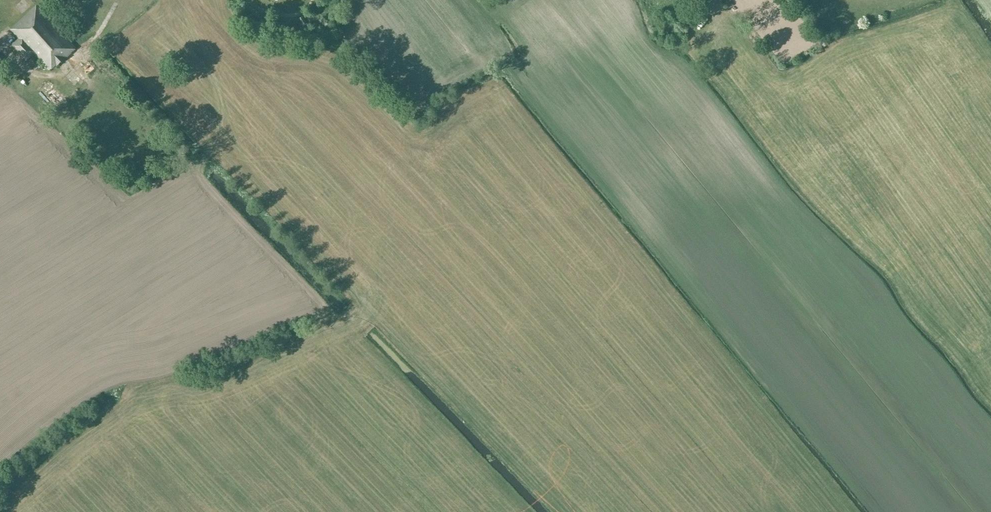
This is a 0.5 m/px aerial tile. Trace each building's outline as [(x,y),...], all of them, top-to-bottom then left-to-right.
[(75,47),(36,6),(11,30),(20,39),(13,45),(27,60),(34,53),(50,70),(56,64),(57,65),(75,47)] [(9,27),(3,30),(9,39),(15,36),(9,27)] [(71,83),(77,80),(72,71),(66,75),(71,83)]
